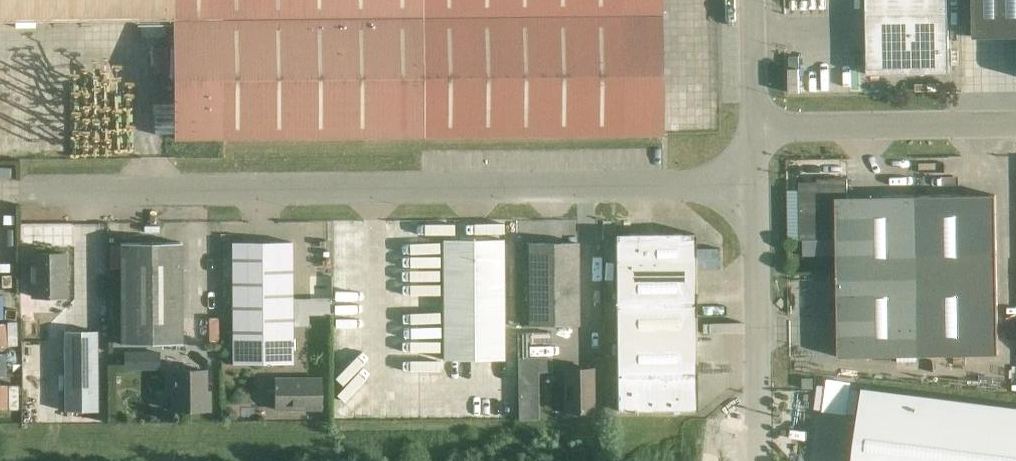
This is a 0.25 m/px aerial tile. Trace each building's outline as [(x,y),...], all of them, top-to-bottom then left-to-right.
[(662,134),(661,0),(0,0),(0,21),(173,19),(174,139),(662,134)] [(868,74),(949,73),(948,0),(866,0),(868,74)] [(974,35),(1015,34),(1015,0),(974,0),(974,35)] [(667,95),(667,126),(714,126),(715,95),(667,95)] [(848,197),(848,178),(817,179),(817,185),(803,190),(799,190),(800,240),(837,239),(838,357),(919,356),(916,196),(848,197)] [(916,196),(919,356),(999,355),(996,194),(916,196)] [(655,269),(695,269),(695,233),(655,234),(655,269)] [(655,269),(655,234),(615,234),(616,270),(655,269)] [(504,359),(503,239),(443,240),(444,360),(504,359)] [(120,243),(121,344),(182,344),(182,242),(120,243)] [(293,363),(292,242),(232,242),(233,364),(293,363)] [(528,243),(528,325),(579,325),(578,243),(528,243)] [(32,254),(32,297),(65,296),(65,253),(32,254)] [(655,269),(616,270),(616,305),(696,304),(695,269),(655,269)] [(696,339),(696,304),(616,305),(616,340),(696,339)] [(65,331),(65,411),(97,411),(97,331),(65,331)] [(696,339),(616,340),(617,375),(696,374),(696,339)] [(139,353),(120,353),(120,368),(139,367),(139,353)] [(552,357),(518,357),(518,419),(518,420),(539,419),(538,372),(552,371),(552,357)] [(205,370),(173,370),(173,410),(209,410),(209,392),(205,392),(205,370)] [(591,370),(565,370),(565,410),(591,409),(591,370)] [(696,374),(617,375),(617,411),(697,410),(696,374)] [(275,410),(321,409),(321,378),(275,378),(275,410)] [(813,388),(813,378),(803,378),(803,388),(813,388)] [(862,388),(853,460),(1015,460),(1015,408),(862,388)] [(223,421),(235,420),(236,412),(230,407),(223,407),(223,421)]
